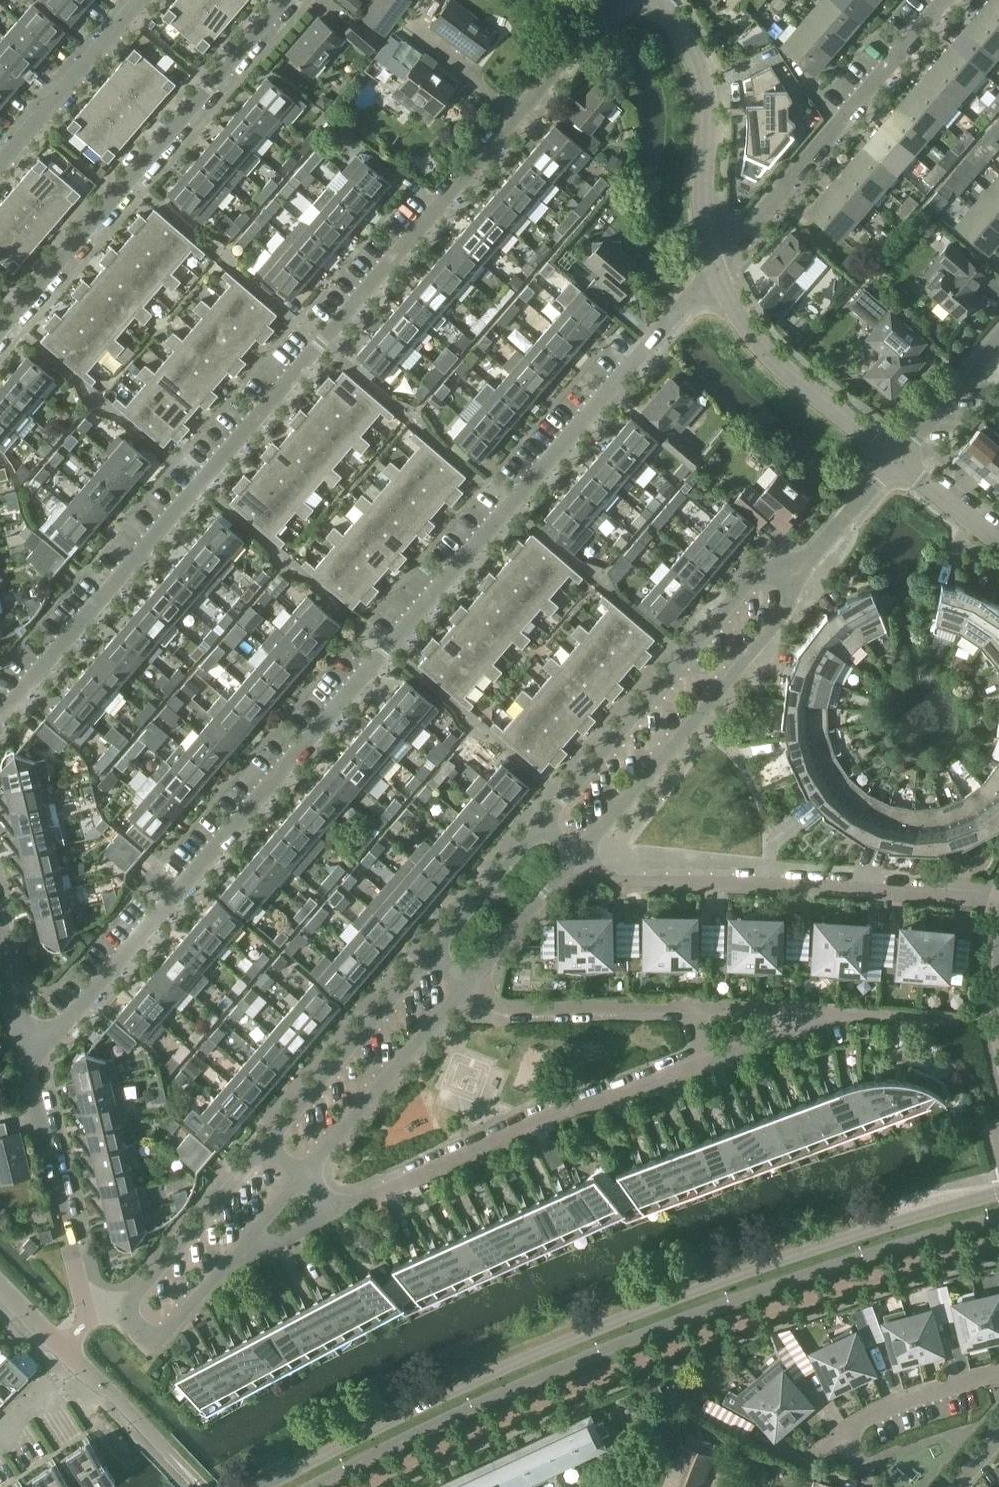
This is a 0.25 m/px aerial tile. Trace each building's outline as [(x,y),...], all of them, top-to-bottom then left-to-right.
[(86,6),(79,0),(36,0),(33,3),(49,17),(56,9),(72,23),(86,6)] [(163,16),(183,34),(212,0),(176,0),(163,16)] [(224,0),(212,0),(183,34),(203,51),(237,12),(224,0)] [(237,12),(248,0),(224,0),(237,12)] [(412,0),(375,0),(362,17),(385,35),(412,0)] [(454,0),(451,0),(431,27),(475,60),(497,31),(454,0)] [(813,11),(844,37),(858,21),(833,0),(823,0),(813,11)] [(858,21),(872,5),(867,0),(833,0),(858,21)] [(980,12),(998,28),(998,0),(990,0),(980,12)] [(51,47),(72,23),(56,9),(49,17),(33,3),(19,20),(51,47)] [(813,11),(799,28),(830,54),(844,37),(813,11)] [(966,28),(997,55),(998,52),(998,28),(980,12),(966,28)] [(319,17),(288,53),(313,75),(344,39),(319,17)] [(357,18),(344,33),(368,54),(381,39),(357,18)] [(51,47),(19,20),(5,36),(37,64),(51,47)] [(156,23),(153,20),(147,26),(151,29),(156,23)] [(799,28),(785,44),(815,70),(830,54),(799,28)] [(983,71),(997,55),(966,28),(952,45),(983,71)] [(770,42),(764,31),(754,36),(759,47),(770,42)] [(391,35),(374,57),(384,64),(401,42),(391,35)] [(37,64),(5,36),(0,42),(0,60),(23,80),(37,64)] [(952,45),(938,61),(969,88),(983,71),(952,45)] [(156,65),(135,48),(102,87),(122,104),(156,65)] [(419,61),(419,60),(398,87),(392,96),(429,123),(435,115),(456,87),(442,77),(444,74),(436,68),(434,71),(432,70),(439,61),(426,52),(419,61)] [(23,80),(0,60),(0,89),(9,96),(23,80)] [(955,104),(969,88),(938,61),(924,78),(955,104)] [(122,104),(142,122),(176,83),(156,65),(122,104)] [(794,137),(793,136),(788,131),(795,123),(788,117),(787,104),(791,99),(771,67),(744,80),(746,97),(747,107),(747,117),(747,126),(747,136),(746,145),(745,155),(769,165),(794,137)] [(268,77),(253,94),(279,117),(289,125),(305,106),(293,96),(292,98),(268,77)] [(924,78),(910,94),(941,121),(955,104),(924,78)] [(602,141),(596,136),(591,132),(616,103),(596,86),(586,97),(582,94),(573,104),(577,107),(571,115),(583,126),(575,135),(593,151),(602,141)] [(68,126),(79,136),(88,144),(122,104),(102,87),(68,126)] [(9,96),(0,89),(0,107),(9,96)] [(253,94),(239,110),(265,133),(279,117),(253,94)] [(323,94),(316,102),(324,109),(331,101),(323,94)] [(926,137),(927,136),(941,121),(910,94),(895,110),(926,137)] [(987,105),(996,112),(998,109),(998,100),(995,96),(987,105)] [(108,162),(142,122),(122,104),(88,144),(108,162)] [(989,120),(996,112),(987,105),(981,113),(989,120)] [(239,110),(225,127),(236,136),(251,149),(263,136),(265,133),(239,110)] [(881,127),(912,153),(926,137),(895,110),(881,127)] [(339,140),(342,136),(347,130),(338,123),(330,132),(339,140)] [(556,124),(541,141),(567,164),(577,173),(591,156),(582,147),(556,124)] [(217,136),(211,143),(237,166),(246,173),(260,157),(251,149),(236,136),(225,127),(217,136)] [(867,143),(898,170),(912,153),(881,127),(867,143)] [(314,129),(305,139),(312,145),(321,135),(314,129)] [(966,129),(960,136),(959,138),(968,145),(975,137),(966,129)] [(961,153),(968,145),(959,138),(952,146),(961,153)] [(304,155),(312,145),(305,139),(297,149),(304,155)] [(541,141),(527,158),(553,180),(567,164),(541,141)] [(980,141),(973,149),(982,157),(989,149),(980,141)] [(246,173),(237,166),(211,143),(196,160),(221,181),(223,182),(230,189),(231,190),(246,173)] [(884,186),(898,170),(867,143),(853,159),(884,186)] [(310,172),(324,156),(317,149),(302,166),(303,166),(310,172)] [(975,165),(982,157),(973,149),(966,158),(975,165)] [(343,172),(349,178),(350,177),(376,199),(390,182),(379,173),(384,167),(370,154),(366,152),(361,152),(358,155),(343,172)] [(298,161),(291,156),(283,166),(290,171),(298,161)] [(612,156),(606,167),(616,172),(622,161),(612,156)] [(7,197),(27,215),(61,176),(40,158),(7,197)] [(539,196),(553,180),(527,158),(513,173),(539,196)] [(853,159),(839,176),(870,202),(884,186),(853,159)] [(182,176),(216,205),(230,189),(223,182),(221,181),(196,160),(182,176)] [(938,162),(931,170),(940,178),(947,170),(938,162)] [(303,166),(294,176),(294,175),(288,182),(289,182),(295,188),(296,188),(301,182),(307,187),(316,177),(310,172),(303,166)] [(96,173),(102,178),(107,171),(102,167),(96,173)] [(924,179),(933,186),(940,178),(931,170),(924,179)] [(525,213),(539,196),(513,173),(499,190),(525,213)] [(952,174),(945,182),(954,190),(961,182),(952,174)] [(81,194),(61,176),(27,215),(48,233),(81,194)] [(182,176),(168,193),(201,223),(216,205),(182,176)] [(592,187),(599,193),(609,182),(601,176),(592,187)] [(839,176),(825,192),(856,219),(870,202),(839,176)] [(362,216),(376,199),(350,177),(349,178),(336,194),(362,216)] [(987,190),(998,200),(998,177),(987,190)] [(263,188),(270,194),(279,184),(271,178),(263,188)] [(287,198),(295,188),(289,182),(279,192),(287,198)] [(946,198),(954,190),(945,182),(937,191),(946,198)] [(362,216),(336,194),(327,187),(313,203),(321,210),(348,232),(362,216)] [(592,187),(579,203),(586,209),(600,193),(599,193),(592,187)] [(261,204),(270,194),(263,188),(254,198),(261,204)] [(499,190),(485,207),(511,230),(525,213),(499,190)] [(973,206),(998,228),(998,200),(987,190),(973,206)] [(856,219),(825,192),(810,210),(841,236),(856,219)] [(903,203),(912,211),(919,203),(910,195),(903,203)] [(27,215),(7,197),(0,205),(0,246),(27,215)] [(273,214),(282,204),(275,198),(265,208),(273,214)] [(572,225),(580,215),(586,209),(579,203),(565,219),(572,225)] [(912,211),(903,203),(896,212),(905,219),(912,211)] [(973,206),(959,223),(989,250),(998,239),(998,228),(973,206)] [(485,207),(471,223),(497,246),(511,230),(485,207)] [(141,214),(135,220),(182,261),(192,250),(201,258),(206,253),(154,209),(146,218),(141,214)] [(334,249),(348,232),(321,210),(308,226),(307,226),(334,249)] [(243,211),(234,221),(241,227),(250,217),(243,211)] [(915,226),(927,237),(938,223),(925,213),(915,226)] [(0,246),(0,260),(14,272),(48,233),(27,215),(0,246)] [(563,235),(572,225),(565,219),(556,229),(563,235)] [(172,273),(182,261),(135,220),(128,228),(134,233),(126,242),(177,285),(181,281),(172,273)] [(319,265),(334,249),(307,226),(308,226),(301,220),(286,237),(319,265)] [(233,237),(241,227),(234,221),(226,231),(233,237)] [(246,231),(253,237),(262,227),(255,221),(246,231)] [(482,262),(497,246),(471,223),(456,240),(482,262)] [(882,228),(875,236),(883,243),(891,235),(882,228)] [(245,247),(253,237),(246,231),(237,241),(245,247)] [(769,290),(758,302),(775,325),(806,289),(795,280),(816,254),(791,233),(762,266),(778,280),(769,290)] [(877,251),(883,243),(875,236),(868,244),(877,251)] [(305,282),(319,265),(286,237),(272,253),(279,259),(305,282)] [(619,300),(635,281),(626,273),(636,262),(622,250),(622,240),(611,240),(607,237),(604,241),(593,241),(593,252),(586,260),(603,274),(598,280),(595,278),(586,288),(608,307),(616,297),(619,300)] [(468,279),(482,262),(456,240),(442,256),(468,279)] [(112,246),(107,253),(154,294),(163,283),(173,291),(177,285),(126,242),(118,251),(112,246)] [(543,258),(552,248),(545,242),(536,251),(543,258)] [(947,271),(948,271),(930,293),(960,318),(978,298),(972,292),(986,275),(968,259),(969,258),(950,242),(935,259),(948,270),(947,271)] [(543,258),(536,251),(528,261),(535,267),(543,258)] [(144,306),(154,294),(107,253),(100,261),(105,266),(98,274),(149,318),(153,314),(144,306)] [(305,282),(279,259),(272,253),(258,271),(264,277),(264,276),(291,299),(305,282)] [(442,256),(428,273),(454,295),(468,279),(442,256)] [(548,262),(540,272),(547,277),(555,268),(548,262)] [(861,264),(852,274),(859,281),(868,270),(861,264)] [(231,284),(221,295),(269,336),(275,329),(269,324),(277,315),(226,271),(222,276),(231,284)] [(440,312),(454,295),(428,273),(414,289),(440,312)] [(525,280),(524,280),(516,273),(507,284),(516,291),(525,280)] [(149,318),(98,274),(90,284),(84,279),(78,286),(126,327),(135,316),(144,324),(149,318)] [(264,283),(261,285),(272,294),(274,291),(264,283)] [(528,285),(519,295),(526,301),(535,291),(528,285)] [(116,338),(126,327),(78,286),(72,294),(77,299),(70,307),(121,351),(125,346),(116,338)] [(515,291),(508,286),(495,301),(501,307),(515,291)] [(866,376),(892,398),(916,370),(908,363),(926,342),(864,288),(849,303),(877,326),(867,339),(880,350),(881,358),(866,376)] [(447,318),(440,312),(414,289),(400,306),(426,328),(430,323),(437,328),(447,318)] [(593,329),(607,312),(581,289),(567,306),(593,329)] [(262,343),(269,336),(221,295),(211,306),(202,299),(198,303),(249,347),(257,339),(262,343)] [(480,318),(487,324),(501,307),(495,301),(480,318)] [(506,311),(513,317),(521,308),(514,302),(506,311)] [(241,357),(249,347),(198,303),(193,309),(202,317),(193,327),(241,369),(247,362),(241,357)] [(418,338),(426,328),(400,306),(386,322),(412,345),(418,350),(423,344),(418,338)] [(567,306),(552,323),(579,345),(593,329),(567,306)] [(56,312),(50,319),(98,359),(107,349),(116,356),(121,351),(70,307),(62,317),(56,312)] [(504,327),(513,317),(506,311),(497,321),(504,327)] [(478,334),(487,324),(480,318),(471,329),(478,334)] [(87,372),(98,359),(50,319),(44,326),(49,331),(41,341),(92,385),(96,380),(87,372)] [(398,361),(412,345),(386,322),(371,339),(398,361)] [(552,323),(538,339),(564,362),(579,345),(552,323)] [(234,376),(241,369),(193,327),(183,339),(174,332),(170,336),(221,380),(229,371),(234,376)] [(464,350),(473,340),(466,334),(458,344),(464,350)] [(485,335),(477,344),(484,350),(493,340),(485,335)] [(165,360),(213,401),(219,394),(213,390),(221,380),(170,336),(165,342),(174,350),(165,360)] [(383,378),(398,361),(371,339),(357,356),(362,361),(357,367),(372,379),(377,373),(383,378)] [(550,378),(564,362),(538,339),(524,356),(550,378)] [(536,395),(550,378),(524,356),(517,349),(503,366),(510,372),(536,395)] [(450,366),(458,356),(452,351),(444,360),(450,366)] [(463,361),(470,366),(479,356),(472,351),(463,361)] [(29,355),(13,374),(39,396),(55,378),(49,372),(52,368),(38,355),(34,360),(29,355)] [(206,409),(213,401),(165,360),(155,372),(146,364),(142,369),(193,413),(200,404),(206,409)] [(462,376),(470,366),(463,361),(455,371),(462,376)] [(445,373),(438,367),(429,377),(436,383),(445,373)] [(185,422),(193,413),(142,369),(137,375),(146,382),(137,393),(185,434),(191,427),(185,422)] [(330,376),(323,382),(371,424),(381,412),(390,420),(395,415),(343,371),(335,380),(330,376)] [(522,411),(536,395),(510,372),(496,389),(522,411)] [(39,396),(13,374),(0,389),(0,390),(26,412),(39,396)] [(695,398),(691,395),(696,389),(686,380),(680,386),(672,378),(644,410),(667,430),(674,423),(681,429),(701,406),(693,400),(695,398)] [(361,435),(371,424),(323,382),(317,390),(323,395),(315,404),(366,448),(370,443),(361,435)] [(415,393),(422,399),(431,389),(423,383),(415,393)] [(444,383),(435,393),(442,399),(451,389),(444,383)] [(496,389),(482,405),(508,428),(522,411),(496,389)] [(26,412),(0,390),(0,419),(12,428),(20,436),(35,419),(26,412)] [(178,442),(185,434),(137,393),(126,405),(117,397),(113,403),(164,446),(172,437),(178,442)] [(435,393),(429,400),(438,408),(444,402),(442,400),(442,399),(435,393)] [(361,453),(366,448),(315,404),(307,413),(301,408),(295,415),(343,456),(352,446),(361,453)] [(482,405),(468,422),(494,444),(508,428),(482,405)] [(65,418),(72,424),(81,413),(74,408),(65,418)] [(333,468),(343,456),(295,415),(289,423),(294,428),(287,436),(338,480),(342,476),(333,468)] [(77,428),(84,434),(93,424),(86,418),(77,428)] [(643,458),(658,441),(631,418),(616,436),(643,458)] [(12,428),(0,419),(0,442),(12,428)] [(959,451),(977,466),(998,440),(998,434),(985,421),(959,451)] [(479,461),(494,444),(468,422),(453,439),(479,461)] [(67,430),(60,424),(52,434),(59,440),(67,430)] [(713,445),(726,430),(722,426),(709,441),(711,443),(713,445)] [(703,459),(672,432),(662,444),(693,470),(703,459)] [(420,446),(410,457),(413,459),(458,498),(464,491),(458,486),(466,477),(415,433),(411,438),(420,446)] [(63,444),(70,450),(79,440),(72,434),(63,444)] [(151,461),(125,438),(124,439),(119,435),(105,451),(110,455),(110,456),(136,478),(151,461)] [(273,441),(267,448),(315,489),(324,478),(333,486),(338,480),(287,436),(279,446),(273,441)] [(616,436),(602,452),(629,474),(629,475),(635,481),(650,464),(643,458),(616,436)] [(53,446),(46,440),(37,450),(44,456),(53,446)] [(993,480),(998,473),(998,440),(977,466),(993,480)] [(305,501),(315,489),(267,448),(260,456),(266,460),(259,469),(306,510),(310,513),(314,508),(305,501)] [(36,466),(44,456),(37,450),(29,460),(36,466)] [(49,460),(56,466),(64,456),(58,450),(49,460)] [(602,452),(588,468),(614,491),(629,475),(629,474),(602,452)] [(122,494),(136,478),(110,456),(96,472),(122,494)] [(451,505),(458,498),(413,459),(410,457),(400,469),(391,461),(387,466),(390,468),(438,509),(445,501),(451,505)] [(20,485),(32,472),(23,463),(16,471),(20,485)] [(690,469),(683,463),(674,473),(681,479),(690,469)] [(44,466),(35,477),(42,483),(51,472),(44,466)] [(387,466),(382,471),(391,479),(382,490),(385,492),(430,531),(436,524),(430,519),(438,509),(390,468),(387,466)] [(588,468),(574,485),(600,507),(614,491),(588,468)] [(306,510),(259,469),(250,479),(245,474),(239,481),(285,520),(287,522),(296,511),(305,518),(310,513),(306,510)] [(96,472),(82,488),(108,511),(122,494),(96,472)] [(733,505),(754,523),(759,527),(768,516),(785,531),(794,522),(791,519),(808,499),(779,473),(759,497),(747,487),(733,505)] [(699,479),(693,474),(685,483),(691,489),(699,479)] [(33,493),(42,483),(35,477),(26,487),(33,493)] [(675,486),(667,480),(659,490),(660,490),(654,497),(661,502),(662,503),(667,496),(667,495),(675,486)] [(276,534),(287,522),(285,520),(239,481),(232,489),(238,493),(230,503),(281,547),(285,542),(276,534)] [(600,507),(574,485),(560,501),(586,524),(593,529),(594,530),(599,535),(601,532),(597,528),(609,514),(600,507)] [(94,527),(108,511),(82,488),(68,505),(94,527)] [(423,538),(430,531),(385,492),(382,490),(372,501),(363,494),(359,498),(362,501),(410,542),(417,534),(423,538)] [(680,490),(666,506),(673,512),(687,496),(680,490)] [(6,493),(8,501),(18,499),(16,491),(6,493)] [(653,512),(661,502),(654,497),(646,507),(653,512)] [(402,551),(410,542),(362,501),(359,498),(354,504),(363,512),(354,522),(360,528),(401,563),(408,557),(402,551)] [(18,499),(8,501),(9,510),(20,507),(18,499)] [(593,529),(586,524),(560,501),(545,518),(548,520),(543,527),(574,554),(574,553),(594,530),(593,529)] [(728,501),(713,519),(739,541),(754,523),(733,505),(728,501)] [(71,554),(94,527),(68,505),(53,522),(44,532),(51,537),(71,554)] [(659,529),(673,512),(666,506),(652,523),(659,529)] [(647,519),(640,513),(631,523),(639,529),(647,519)] [(217,518),(203,535),(229,557),(243,540),(217,518)] [(713,519),(699,534),(725,557),(739,541),(713,519)] [(335,526),(331,531),(331,532),(382,575),(389,566),(395,571),(401,563),(360,528),(354,522),(344,534),(335,526)] [(27,525),(20,533),(26,539),(34,530),(27,525)] [(646,530),(638,539),(645,545),(653,535),(646,530)] [(373,584),(382,575),(331,532),(331,531),(326,537),(335,544),(325,555),(328,557),(373,596),(379,589),(373,584)] [(518,538),(512,545),(560,586),(570,574),(579,582),(583,577),(532,533),(524,543),(518,538)] [(711,574),(725,557),(699,534),(685,551),(711,574)] [(203,535),(188,552),(221,579),(235,563),(228,558),(229,557),(203,535)] [(612,545),(619,551),(628,541),(622,535),(612,545)] [(43,539),(35,548),(59,569),(67,559),(43,539)] [(638,539),(624,555),(631,561),(645,545),(638,539)] [(550,597),(560,586),(512,545),(506,552),(512,557),(504,566),(555,610),(559,605),(550,597)] [(59,569),(35,548),(27,558),(51,578),(59,569)] [(697,590),(711,574),(685,551),(671,567),(697,590)] [(188,552),(175,567),(201,590),(200,590),(207,596),(221,579),(188,552)] [(328,557),(325,555),(315,567),(306,559),(301,565),(352,608),(361,599),(367,604),(373,596),(328,557)] [(622,572),(631,561),(624,555),(615,566),(622,572)] [(550,615),(555,610),(504,566),(496,576),(490,571),(484,578),(532,619),(541,608),(550,615)] [(175,567),(160,584),(187,606),(200,590),(201,590),(175,567)] [(683,606),(697,590),(671,567),(657,583),(683,606)] [(262,585),(270,575),(263,569),(255,579),(262,585)] [(266,589),(273,596),(276,598),(290,581),(280,573),(266,589)] [(522,630),(532,619),(484,578),(478,585),(483,590),(476,599),(527,643),(531,638),(522,630)] [(668,623),(683,606),(657,583),(642,601),(638,605),(660,623),(663,619),(668,623)] [(160,584),(146,600),(172,623),(187,606),(160,584)] [(960,634),(978,595),(956,584),(955,587),(942,584),(935,625),(945,629),(959,633),(960,634)] [(249,586),(240,596),(247,602),(256,592),(249,586)] [(265,606),(273,596),(266,589),(258,599),(265,606)] [(887,630),(871,590),(846,599),(847,601),(838,608),(864,642),(869,640),(886,630),(887,630)] [(609,608),(599,619),(647,660),(652,654),(646,649),(655,639),(604,595),(600,600),(609,608)] [(998,625),(998,605),(978,595),(960,634),(973,642),(979,647),(998,625)] [(27,599),(28,607),(42,604),(40,596),(27,599)] [(239,612),(247,602),(240,596),(232,606),(239,612)] [(325,640),(340,623),(307,596),(293,612),(325,640)] [(456,610),(504,651),(513,640),(522,648),(527,643),(476,599),(467,609),(462,604),(456,610)] [(132,617),(158,640),(159,639),(164,645),(178,628),(172,623),(146,600),(132,617)] [(42,605),(42,604),(28,607),(31,620),(35,616),(38,611),(42,605)] [(251,606),(239,621),(252,632),(264,617),(251,606)] [(238,612),(232,607),(227,612),(234,617),(238,612)] [(864,642),(838,608),(829,615),(827,614),(812,634),(846,660),(858,649),(864,642)] [(494,663),(504,651),(456,610),(449,618),(455,623),(447,631),(499,675),(503,671),(494,663)] [(234,618),(226,612),(218,622),(225,628),(234,618)] [(311,656),(325,640),(293,612),(279,629),(311,656)] [(144,655),(158,640),(132,617),(118,633),(144,655)] [(640,668),(647,660),(599,619),(589,631),(580,623),(576,628),(627,672),(634,663),(640,668)] [(979,647),(980,647),(985,654),(996,666),(998,664),(998,625),(979,647)] [(311,656),(279,629),(277,627),(263,643),(297,673),(311,656)] [(580,641),(571,652),(618,693),(624,686),(619,681),(627,672),(576,628),(571,633),(580,641)] [(219,635),(213,629),(204,639),(211,645),(219,635)] [(230,631),(224,639),(232,646),(239,639),(230,631)] [(494,681),(499,675),(447,631),(439,641),(433,636),(428,643),(475,684),(485,673),(494,681)] [(130,673),(144,655),(118,633),(104,650),(130,673)] [(797,655),(794,665),(834,681),(837,676),(846,660),(812,634),(796,654),(797,655)] [(283,689),(297,673),(263,643),(249,660),(257,667),(283,689)] [(465,696),(475,684),(428,643),(421,651),(427,656),(419,665),(470,709),(474,704),(465,696)] [(205,651),(198,645),(190,655),(197,661),(205,651)] [(218,645),(210,655),(216,661),(225,651),(218,645)] [(116,689),(130,673),(104,650),(89,667),(115,689),(116,689)] [(612,701),(618,693),(571,652),(561,664),(552,656),(548,661),(599,704),(606,696),(612,701)] [(210,655),(201,665),(208,671),(216,661),(210,655)] [(590,714),(599,704),(548,661),(543,666),(552,674),(543,685),(590,726),(596,719),(590,714)] [(785,701),(827,705),(832,688),(834,682),(834,681),(794,665),(789,677),(787,677),(785,701)] [(75,683),(102,705),(101,705),(109,712),(124,695),(116,689),(115,689),(89,667),(75,683)] [(257,667),(243,684),(268,706),(283,689),(257,667)] [(178,668),(170,678),(177,684),(186,674),(178,668)] [(199,684),(191,677),(181,688),(190,695),(199,684)] [(169,694),(177,684),(170,678),(162,688),(169,694)] [(406,680),(392,697),(425,726),(439,709),(432,703),(406,680)] [(102,705),(75,683),(61,699),(88,721),(101,705),(102,705)] [(243,684),(228,700),(254,723),(268,706),(243,684)] [(584,733),(590,726),(543,685),(533,696),(523,689),(520,693),(571,737),(578,728),(584,733)] [(562,747),(571,737),(520,693),(515,699),(524,707),(514,718),(562,759),(568,752),(562,747)] [(240,739),(254,723),(228,700),(222,694),(208,711),(215,717),(240,739)] [(176,695),(168,704),(176,711),(184,701),(176,695)] [(410,743),(425,726),(392,697),(378,713),(404,736),(403,737),(410,743)] [(95,727),(88,721),(61,699),(47,716),(80,745),(95,727)] [(150,701),(142,711),(149,717),(157,707),(150,701)] [(828,723),(827,705),(785,701),(782,726),(784,726),(786,738),(828,730),(828,723)] [(168,705),(159,715),(166,721),(172,726),(181,716),(175,711),(168,705)] [(140,727),(149,717),(142,711),(133,721),(140,727)] [(378,713),(363,730),(389,753),(403,737),(404,736),(378,713)] [(240,739),(215,717),(201,733),(226,755),(240,739)] [(495,722),(491,727),(541,771),(550,761),(556,766),(562,759),(514,718),(504,730),(495,722)] [(60,752),(68,742),(44,721),(35,731),(60,752)] [(149,726),(139,737),(147,744),(157,732),(149,726)] [(363,730),(350,746),(383,775),(397,759),(389,753),(363,730)] [(796,773),(835,755),(830,739),(828,731),(828,730),(786,738),(788,750),(786,751),(796,773)] [(452,732),(443,742),(450,748),(459,738),(452,732)] [(129,739),(123,733),(114,744),(120,749),(129,739)] [(226,755),(201,733),(186,749),(212,771),(226,755)] [(147,744),(139,737),(125,754),(132,761),(147,744)] [(441,759),(450,748),(443,742),(434,753),(441,759)] [(464,742),(455,752),(463,758),(471,749),(464,742)] [(120,749),(114,744),(113,743),(105,752),(113,759),(120,749)] [(180,744),(166,760),(198,788),(212,771),(186,749),(180,744)] [(335,763),(361,785),(361,786),(369,792),(383,775),(350,746),(335,763)] [(1,768),(6,790),(6,792),(41,784),(41,783),(50,780),(45,759),(35,762),(15,753),(14,750),(10,752),(8,753),(5,755),(2,758),(1,760),(1,764),(1,768)] [(113,759),(105,752),(93,765),(97,776),(113,759)] [(125,754),(116,765),(123,771),(132,761),(125,754)] [(809,795),(817,804),(848,777),(845,771),(835,755),(796,773),(807,796),(809,795)] [(521,769),(508,757),(488,780),(514,803),(528,786),(527,785),(532,779),(521,769)] [(184,804),(198,788),(166,760),(165,759),(151,776),(184,804)] [(449,759),(441,768),(448,774),(456,765),(449,759)] [(998,797),(998,762),(990,774),(984,782),(998,797)] [(335,763),(321,780),(347,802),(361,786),(361,785),(335,763)] [(415,775),(422,781),(431,771),(424,765),(415,775)] [(448,774),(441,768),(433,778),(440,784),(448,774)] [(111,770),(102,780),(109,785),(118,775),(111,770)] [(500,819),(514,803),(488,780),(487,780),(480,774),(466,790),(473,797),(474,796),(500,819)] [(150,775),(136,792),(170,821),(184,804),(151,776),(150,775)] [(413,791),(422,781),(415,775),(406,785),(413,791)] [(825,813),(823,815),(843,829),(867,793),(855,782),(848,777),(817,804),(825,813)] [(321,780),(307,796),(333,819),(347,802),(321,780)] [(963,798),(984,836),(998,828),(998,797),(984,782),(983,783),(978,787),(963,798)] [(7,812),(8,813),(45,804),(41,784),(6,792),(6,790),(0,792),(0,803),(7,812)] [(81,787),(83,795),(94,792),(92,785),(81,787)] [(433,791),(426,785),(418,795),(425,801),(433,791)] [(395,798),(387,808),(394,814),(403,804),(409,798),(401,791),(395,798)] [(96,801),(94,792),(83,795),(85,803),(96,801)] [(127,831),(146,848),(170,821),(136,792),(136,793),(132,798),(139,805),(129,816),(135,821),(127,831)] [(877,845),(890,804),(883,801),(867,793),(843,829),(864,843),(866,841),(877,845)] [(307,796),(293,812),(319,835),(333,819),(307,796)] [(474,796),(473,797),(459,813),(486,836),(500,819),(474,796)] [(808,796),(791,810),(806,828),(822,814),(808,796)] [(940,807),(950,848),(961,845),(962,847),(984,836),(963,798),(948,803),(940,807)] [(12,833),(13,835),(50,826),(45,804),(8,813),(7,812),(0,814),(0,818),(12,833)] [(913,852),(915,809),(900,806),(890,804),(877,845),(889,849),(888,851),(913,852)] [(938,850),(950,848),(940,807),(933,807),(915,809),(913,852),(938,854),(938,850)] [(387,808),(372,825),(380,831),(394,814),(387,808)] [(398,818),(405,824),(414,813),(407,808),(398,818)] [(327,842),(319,835),(293,812),(278,829),(313,859),(327,842)] [(459,813),(446,829),(472,852),(486,836),(459,813)] [(103,818),(96,826),(102,832),(109,824),(103,818)] [(397,834),(405,824),(398,818),(390,828),(397,834)] [(2,836),(17,854),(18,856),(55,847),(65,845),(60,824),(50,826),(13,835),(12,833),(3,835),(2,836)] [(358,841),(365,847),(374,837),(380,831),(372,825),(358,841)] [(299,875),(313,859),(278,829),(265,845),(291,867),(299,875)] [(446,829),(431,846),(458,868),(472,852),(446,829)] [(119,832),(111,842),(134,862),(142,852),(119,832)] [(424,839),(409,856),(443,886),(458,868),(431,846),(424,839)] [(357,857),(365,847),(358,841),(350,851),(357,857)] [(378,841),(370,851),(377,857),(386,847),(378,841)] [(134,862),(111,842),(103,851),(126,871),(134,862)] [(277,884),(291,867),(265,845),(250,861),(277,884)] [(60,867),(55,847),(18,856),(17,854),(9,856),(8,856),(7,857),(22,875),(23,877),(60,868),(60,867)] [(370,851),(361,861),(369,867),(377,857),(370,851)] [(409,856),(395,873),(429,901),(443,886),(409,856)] [(250,861),(236,878),(262,900),(277,884),(250,861)] [(339,864),(331,874),(337,880),(346,870),(339,864)] [(23,877),(22,875),(14,877),(13,876),(13,877),(27,896),(28,897),(65,889),(65,888),(62,875),(69,873),(67,866),(60,867),(60,868),(23,877)] [(415,918),(429,901),(395,873),(381,889),(415,918)] [(329,890),(337,880),(331,874),(322,884),(329,890)] [(351,874),(342,884),(349,890),(358,879),(351,874)] [(247,918),(262,900),(236,878),(221,895),(247,918)] [(70,909),(80,907),(75,886),(65,888),(65,889),(28,897),(27,896),(19,898),(18,897),(17,898),(34,919),(36,919),(36,917),(70,909)] [(337,889),(328,900),(336,906),(345,895),(337,889)] [(367,905),(369,907),(401,934),(415,918),(381,889),(367,905)] [(102,893),(104,900),(117,897),(116,890),(102,893)] [(118,898),(117,897),(104,900),(107,912),(113,906),(118,898)] [(311,897),(303,906),(310,912),(318,902),(311,897)] [(217,900),(203,917),(229,939),(243,922),(217,900)] [(301,923),(310,912),(303,906),(294,916),(301,923)] [(314,916),(321,922),(329,913),(322,906),(314,916)] [(355,923),(361,928),(387,950),(401,934),(369,907),(355,923)] [(70,909),(36,917),(36,919),(42,940),(43,944),(45,946),(49,949),(52,951),(57,952),(60,952),(62,951),(61,948),(75,932),(74,929),(70,909)] [(312,932),(321,922),(314,916),(305,927),(312,932)] [(203,917),(189,933),(215,956),(229,939),(203,917)] [(563,970),(585,972),(585,918),(561,919),(563,970)] [(609,918),(585,918),(585,972),(610,969),(609,918)] [(647,969),(670,971),(671,918),(647,918),(647,969)] [(695,918),(671,918),(670,971),(694,969),(695,918)] [(731,970),(754,973),(756,919),(732,919),(731,970)] [(780,920),(756,919),(754,973),(778,971),(780,920)] [(815,973),(838,977),(841,924),(818,922),(815,973)] [(847,924),(841,924),(838,977),(862,976),(862,970),(867,970),(867,976),(880,977),(881,962),(882,954),(882,953),(872,952),(872,954),(864,953),(865,925),(847,924)] [(922,975),(926,928),(901,925),(900,937),(894,937),(894,936),(892,936),(891,953),(898,954),(896,976),(899,976),(899,979),(921,983),(922,975)] [(347,944),(373,967),(387,950),(361,928),(347,944)] [(921,983),(943,983),(949,983),(949,980),(954,930),(926,928),(922,975),(921,983)] [(289,936),(282,930),(274,940),(280,946),(289,936)] [(200,972),(215,956),(189,933),(174,950),(200,972)] [(309,941),(300,933),(294,940),(301,945),(303,948),(309,941)] [(883,935),(883,934),(874,934),(872,952),(882,953),(883,935)] [(788,938),(787,956),(797,956),(797,947),(798,947),(798,936),(790,935),(788,938)] [(882,954),(881,962),(890,962),(891,953),(892,936),(883,935),(882,953),(882,954)] [(301,945),(294,940),(285,950),(292,955),(301,945)] [(541,941),(541,955),(555,955),(555,941),(541,941)] [(628,944),(628,953),(639,952),(638,943),(628,944)] [(359,983),(373,967),(347,944),(333,961),(359,983)] [(628,953),(628,944),(618,944),(618,953),(628,953)] [(702,953),(713,953),(713,944),(702,944),(702,953)] [(723,944),(713,944),(713,953),(723,953),(723,944)] [(797,947),(797,956),(808,957),(808,948),(798,947),(797,947)] [(160,967),(186,989),(194,995),(208,979),(200,972),(174,950),(160,967)] [(263,952),(255,962),(262,967),(270,957),(263,952)] [(281,955),(273,965),(279,971),(288,961),(281,955)] [(312,973),(318,978),(344,1001),(359,983),(333,961),(327,956),(312,973)] [(967,960),(956,959),(956,968),(966,969),(967,960)] [(253,978),(262,967),(255,962),(246,972),(253,978)] [(160,967),(146,983),(172,1005),(186,989),(160,967)] [(265,973),(257,982),(266,989),(273,979),(265,973)] [(247,984),(241,978),(232,988),(239,994),(247,984)] [(146,983),(132,999),(158,1021),(172,1005),(146,983)] [(314,983),(299,1000),(325,1022),(340,1006),(314,983)] [(259,994),(252,988),(244,998),(251,1004),(259,994)] [(311,1039),(325,1022),(299,1000),(291,993),(286,999),(294,1006),(285,1016),(311,1039)] [(233,1001),(227,995),(218,1005),(225,1011),(233,1001)] [(166,1027),(158,1021),(132,999),(117,1017),(151,1045),(166,1027)] [(238,1005),(230,1015),(237,1020),(245,1011),(238,1005)] [(219,1017),(212,1011),(204,1021),(211,1027),(219,1017)] [(297,1055),(311,1039),(285,1016),(271,1033),(297,1055)] [(129,1051),(137,1041),(114,1021),(106,1031),(129,1051)] [(860,1025),(860,1036),(869,1036),(869,1025),(860,1025)] [(219,1027),(210,1038),(217,1044),(226,1033),(219,1027)] [(205,1034),(198,1028),(190,1038),(197,1043),(205,1034)] [(283,1072),(297,1055),(271,1033),(257,1050),(283,1072)] [(210,1038),(201,1047),(209,1053),(217,1044),(210,1038)] [(191,1050),(184,1043),(173,1056),(180,1063),(191,1050)] [(914,1060),(916,1046),(904,1045),(902,1058),(914,1060)] [(78,1091),(111,1083),(121,1081),(116,1058),(106,1060),(87,1053),(86,1050),(84,1050),(82,1051),(80,1052),(78,1053),(76,1054),(75,1056),(74,1058),(73,1060),(73,1062),(72,1064),(73,1067),(73,1069),(72,1069),(76,1082),(67,1084),(69,1092),(77,1089),(78,1091)] [(269,1088),(283,1072),(257,1050),(243,1066),(269,1088)] [(800,1063),(796,1053),(788,1056),(792,1066),(800,1063)] [(191,1060),(182,1070),(189,1076),(198,1065),(191,1060)] [(243,1066),(229,1082),(255,1104),(269,1088),(243,1066)] [(888,1079),(882,1079),(899,1104),(906,1113),(931,1104),(930,1103),(942,1099),(944,1100),(946,1099),(937,1093),(945,1084),(947,1085),(948,1084),(945,1082),(937,1077),(931,1074),(922,1071),(914,1069),(914,1070),(916,1071),(914,1082),(911,1081),(904,1080),(897,1079),(888,1079)] [(182,1070),(173,1080),(180,1086),(189,1076),(182,1070)] [(861,1082),(881,1111),(887,1120),(906,1113),(899,1104),(882,1079),(872,1080),(861,1082)] [(65,1092),(64,1092),(79,1111),(79,1113),(126,1102),(121,1081),(111,1083),(78,1091),(77,1089),(69,1092),(65,1092)] [(241,1121),(255,1104),(229,1082),(215,1099),(241,1121)] [(868,1127),(887,1120),(881,1111),(861,1082),(856,1083),(845,1087),(840,1088),(862,1118),(868,1127)] [(153,1086),(154,1094),(165,1092),(163,1084),(153,1086)] [(850,1134),(868,1127),(862,1118),(840,1088),(822,1095),(843,1125),(850,1134)] [(680,1090),(673,1093),(679,1110),(686,1107),(680,1090)] [(167,1100),(165,1092),(154,1094),(156,1103),(167,1100)] [(832,1141),(850,1134),(843,1125),(822,1095),(804,1102),(825,1131),(832,1141)] [(218,1148),(241,1121),(215,1099),(200,1116),(206,1121),(198,1131),(218,1148)] [(79,1113),(79,1111),(70,1113),(69,1113),(83,1132),(84,1135),(121,1125),(131,1123),(126,1102),(79,1113)] [(812,1148),(832,1141),(825,1131),(804,1102),(784,1109),(806,1139),(812,1148)] [(794,1155),(812,1148),(806,1139),(784,1109),(766,1116),(783,1139),(788,1145),(794,1155)] [(775,1162),(794,1155),(788,1145),(783,1139),(766,1116),(747,1123),(768,1153),(775,1162)] [(173,1118),(166,1126),(173,1132),(180,1123),(173,1118)] [(640,1123),(629,1128),(632,1137),(644,1133),(640,1123)] [(756,1169),(775,1162),(768,1153),(747,1123),(729,1130),(750,1159),(756,1169)] [(73,1135),(88,1153),(89,1155),(126,1146),(121,1125),(84,1135),(83,1132),(75,1134),(74,1134),(73,1135)] [(738,1176),(756,1169),(750,1159),(729,1130),(710,1137),(731,1166),(738,1176)] [(190,1132),(181,1143),(188,1148),(196,1138),(190,1132)] [(29,1176),(19,1133),(0,1138),(0,1183),(29,1176)] [(719,1183),(738,1176),(731,1166),(710,1137),(691,1144),(712,1173),(719,1183)] [(196,1138),(188,1148),(204,1162),(213,1152),(196,1138)] [(553,1167),(562,1162),(552,1141),(542,1146),(553,1167)] [(197,1171),(204,1162),(188,1148),(181,1143),(174,1151),(197,1171)] [(135,1144),(126,1146),(89,1155),(88,1153),(80,1155),(79,1155),(78,1156),(93,1174),(94,1176),(131,1167),(140,1164),(135,1144)] [(700,1190),(719,1183),(712,1173),(691,1144),(672,1151),(693,1181),(700,1190)] [(682,1196),(700,1190),(693,1181),(672,1151),(654,1158),(675,1187),(682,1196)] [(663,1203),(682,1196),(675,1187),(654,1158),(636,1164),(657,1194),(663,1203)] [(623,1213),(623,1212),(617,1205),(614,1201),(629,1190),(620,1177),(616,1181),(603,1164),(602,1165),(602,1166),(586,1179),(575,1184),(598,1212),(605,1221),(623,1213)] [(614,1201),(617,1205),(623,1212),(637,1201),(644,1211),(663,1203),(657,1194),(636,1164),(616,1172),(620,1177),(629,1190),(614,1201)] [(98,1197),(136,1188),(136,1187),(131,1167),(94,1176),(93,1174),(85,1176),(84,1176),(98,1195),(98,1197)] [(458,1180),(455,1172),(450,1175),(453,1182),(458,1180)] [(587,1229),(605,1221),(598,1212),(575,1184),(556,1192),(580,1220),(587,1229)] [(104,1217),(141,1208),(141,1210),(150,1207),(145,1185),(136,1187),(136,1188),(98,1197),(98,1195),(90,1197),(89,1197),(104,1217)] [(430,1189),(423,1193),(429,1205),(437,1201),(430,1189)] [(173,1193),(175,1199),(188,1196),(186,1190),(173,1193)] [(556,1192),(538,1200),(562,1228),(569,1237),(587,1229),(580,1220),(556,1192)] [(188,1198),(188,1196),(175,1199),(178,1212),(184,1205),(188,1198)] [(520,1209),(543,1236),(551,1245),(569,1237),(562,1228),(538,1200),(520,1209)] [(146,1230),(141,1210),(141,1208),(104,1217),(109,1224),(113,1239),(115,1244),(119,1248),(125,1250),(132,1251),(133,1251),(133,1247),(146,1231),(146,1230)] [(533,1253),(551,1245),(543,1236),(520,1209),(501,1217),(525,1245),(533,1253)] [(514,1262),(533,1253),(525,1245),(501,1217),(483,1225),(507,1253),(514,1262)] [(496,1270),(514,1262),(507,1253),(483,1225),(465,1233),(489,1261),(496,1270)] [(54,1240),(51,1228),(39,1231),(42,1243),(54,1240)] [(478,1278),(496,1270),(489,1261),(465,1233),(447,1241),(471,1269),(478,1278)] [(32,1253),(38,1245),(29,1237),(23,1245),(25,1247),(20,1252),(26,1258),(31,1252),(32,1253)] [(460,1286),(478,1278),(471,1269),(447,1241),(428,1250),(453,1277),(460,1286)] [(411,1258),(435,1286),(442,1294),(460,1286),(453,1277),(428,1250),(411,1258)] [(422,1303),(442,1294),(435,1286),(411,1258),(392,1266),(396,1271),(406,1283),(392,1295),(396,1300),(401,1306),(415,1294),(422,1303)] [(371,1272),(352,1282),(377,1309),(384,1317),(402,1307),(401,1306),(396,1300),(392,1295),(406,1283),(396,1271),(383,1285),(371,1272)] [(377,1309),(352,1282),(334,1291),(359,1318),(367,1326),(384,1317),(377,1309)] [(951,1302),(947,1286),(938,1289),(942,1304),(951,1302)] [(932,1307),(942,1304),(938,1289),(928,1291),(932,1307)] [(367,1326),(359,1318),(334,1291),(317,1301),(341,1327),(349,1336),(367,1326)] [(978,1300),(987,1340),(998,1337),(998,1295),(978,1300)] [(978,1300),(955,1305),(965,1345),(987,1340),(978,1300)] [(349,1336),(341,1327),(317,1301),(299,1310),(324,1337),(332,1345),(349,1336)] [(878,1322),(872,1307),(863,1310),(869,1325),(878,1322)] [(919,1358),(908,1318),(905,1309),(883,1314),(886,1324),(896,1364),(919,1358)] [(332,1345),(324,1337),(299,1310),(282,1319),(306,1346),(314,1354),(332,1345)] [(860,1329),(869,1325),(863,1310),(854,1313),(860,1329)] [(929,1312),(908,1318),(919,1358),(940,1352),(929,1312)] [(314,1354),(306,1346),(282,1319),(264,1329),(289,1355),(296,1364),(314,1354)] [(831,1337),(834,1344),(851,1382),(872,1372),(855,1335),(852,1328),(831,1337)] [(296,1364),(289,1355),(264,1329),(246,1338),(271,1365),(279,1373),(296,1364)] [(778,1333),(786,1345),(795,1358),(799,1364),(808,1358),(790,1329),(778,1333)] [(783,1345),(778,1333),(766,1337),(771,1349),(783,1345)] [(279,1373),(271,1365),(246,1338),(228,1347),(253,1374),(261,1382),(279,1373)] [(831,1391),(851,1382),(834,1344),(813,1354),(831,1391)] [(785,1364),(795,1358),(786,1345),(777,1350),(781,1357),(785,1364)] [(261,1382),(253,1374),(228,1347),(211,1357),(243,1392),(261,1382)] [(2,1379),(14,1391),(28,1376),(0,1348),(0,1381),(2,1379)] [(40,1365),(23,1348),(12,1359),(29,1376),(40,1365)] [(243,1392),(211,1357),(193,1366),(218,1393),(226,1401),(243,1392)] [(785,1364),(781,1357),(756,1378),(765,1388),(792,1420),(809,1405),(790,1383),(794,1379),(804,1373),(799,1364),(795,1358),(785,1364)] [(226,1401),(218,1393),(193,1366),(175,1375),(201,1404),(202,1403),(208,1410),(226,1401)] [(775,1435),(792,1420),(765,1388),(756,1378),(738,1393),(730,1389),(722,1402),(753,1419),(752,1420),(759,1424),(763,1421),(775,1435)] [(651,1395),(662,1391),(657,1380),(646,1384),(651,1395)] [(180,1382),(171,1390),(180,1399),(189,1391),(180,1382)] [(755,1423),(707,1396),(699,1412),(747,1438),(755,1423)] [(591,1415),(565,1427),(579,1457),(605,1445),(605,1444),(603,1445),(600,1437),(609,1433),(603,1419),(593,1424),(590,1417),(592,1416),(591,1415)] [(555,1468),(579,1457),(565,1427),(541,1438),(555,1468)] [(558,1475),(555,1468),(541,1438),(517,1449),(531,1479),(534,1486),(558,1475)] [(79,1475),(87,1486),(103,1486),(115,1479),(106,1464),(101,1467),(87,1443),(60,1460),(73,1479),(79,1475)] [(666,1486),(700,1486),(713,1456),(682,1444),(666,1486)] [(493,1460),(506,1486),(535,1486),(534,1486),(531,1479),(517,1449),(493,1460)] [(493,1460),(469,1471),(477,1486),(506,1486),(493,1460)] [(53,1465),(26,1482),(29,1486),(67,1486),(53,1465)] [(445,1482),(447,1486),(477,1486),(469,1471),(445,1482)]
